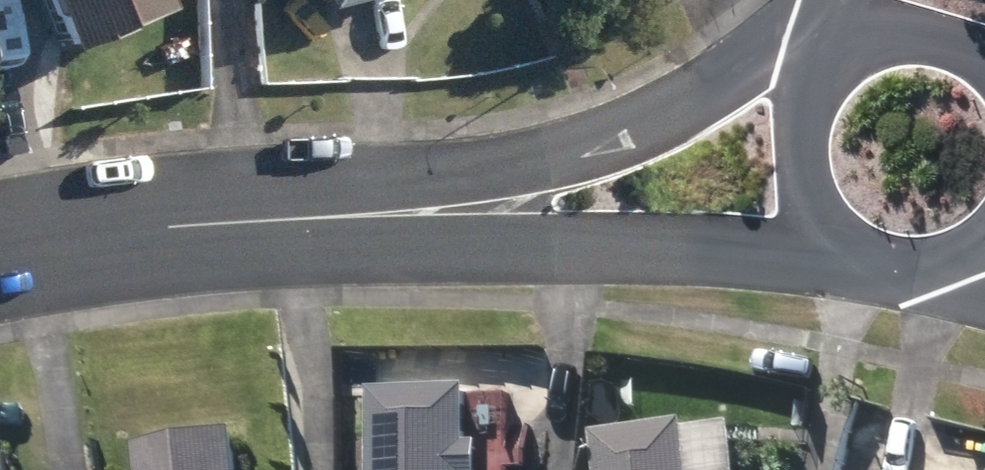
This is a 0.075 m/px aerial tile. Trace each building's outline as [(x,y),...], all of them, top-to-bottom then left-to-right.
[(52,53),(96,34),(94,28),(149,7),(168,0),(31,0),(52,53)] [(296,11),(344,0),(294,0),(296,11)] [(369,469),(496,469),(495,398),(466,397),(466,394),(368,395),(369,469)] [(683,428),(589,437),(593,469),(687,469),(683,428)] [(139,469),(238,469),(235,439),(137,449),(139,469)] [(8,457),(0,458),(0,469),(10,469),(8,457)]
